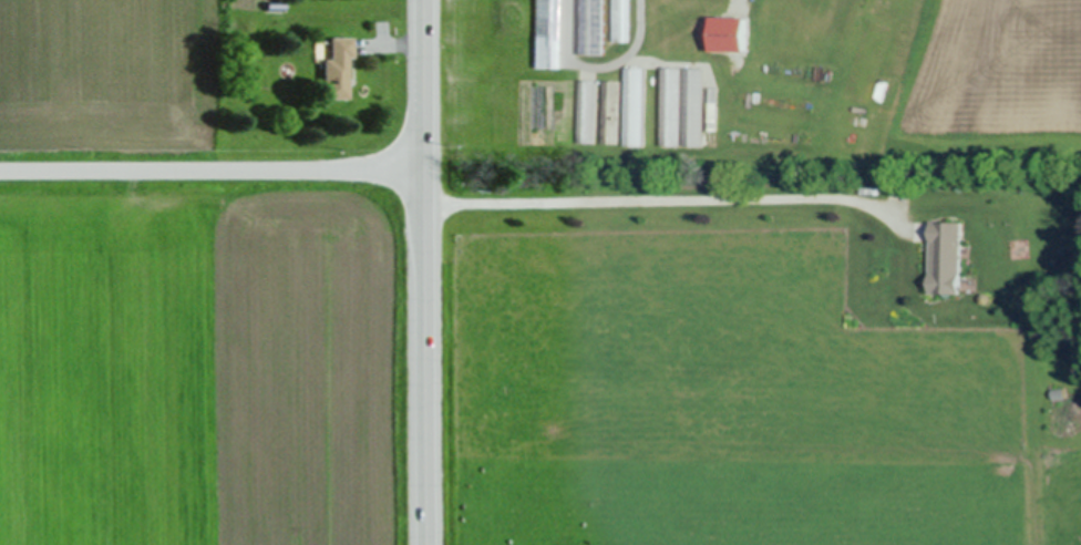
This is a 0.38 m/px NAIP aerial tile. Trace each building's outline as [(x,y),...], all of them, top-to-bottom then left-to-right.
[(534,69),(558,69),(560,0),(535,0),(534,69)] [(605,57),(606,21),(616,21),(616,30),(623,30),(624,0),(580,0),(578,56),(605,57)] [(746,53),(746,19),(712,18),(712,53),(746,53)] [(321,59),(322,99),(347,99),(346,57),(351,57),(350,38),(327,39),(328,59),(321,59)] [(662,69),(661,147),(679,147),(681,69),(662,69)] [(701,147),(703,69),(684,69),(683,147),(701,147)] [(625,70),(624,147),(644,147),(645,70),(625,70)] [(577,143),(595,144),(596,80),(578,80),(577,143)] [(601,144),(618,144),(620,81),(602,81),(601,144)] [(961,293),(963,221),(932,221),(931,292),(961,293)]
